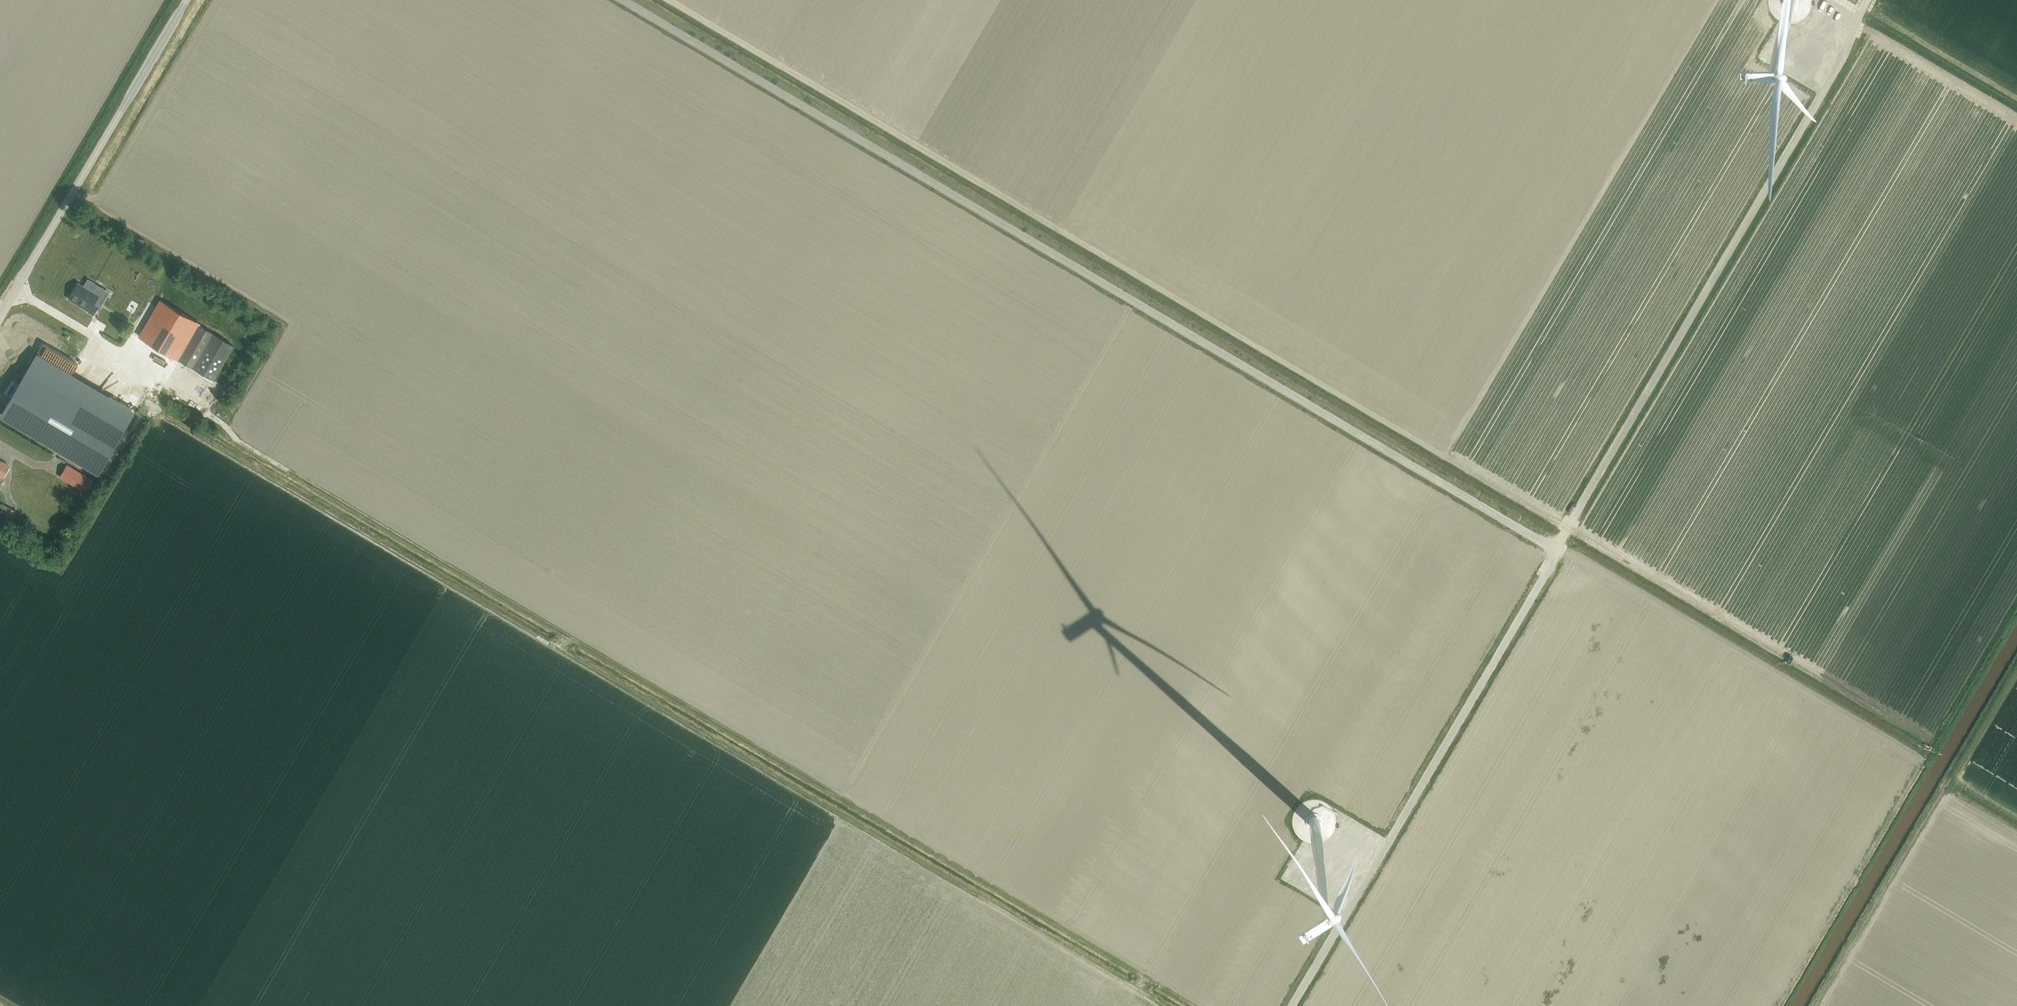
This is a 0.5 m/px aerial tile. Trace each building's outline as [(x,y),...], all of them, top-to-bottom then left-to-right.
[(1796,2),(1796,1),(1796,0),(1784,0),(1784,1),(1784,2),(1784,3),(1784,4),(1785,5),(1785,6),(1786,6),(1786,7),(1787,7),(1788,8),(1789,8),(1790,8),(1791,8),(1792,8),(1793,7),(1794,7),(1794,6),(1795,6),(1795,5),(1796,4),(1796,3),(1796,2)] [(68,299),(89,311),(88,312),(93,315),(98,306),(94,303),(99,295),(78,283),(68,299)] [(160,300),(139,336),(179,360),(199,325),(200,324),(160,300)] [(199,325),(179,360),(195,369),(215,334),(199,325)] [(234,345),(215,334),(195,369),(214,380),(234,345)] [(124,427),(27,370),(0,415),(97,472),(124,427)] [(2,477),(8,466),(0,461),(0,462),(0,476),(2,477)] [(93,481),(68,465),(60,477),(86,493),(93,481)] [(2,504),(0,507),(0,514),(11,521),(16,512),(2,504)] [(1320,823),(1320,822),(1320,821),(1320,820),(1319,819),(1319,818),(1318,818),(1318,817),(1317,817),(1316,816),(1315,816),(1314,816),(1313,816),(1312,816),(1311,817),(1310,817),(1310,818),(1309,818),(1309,819),(1308,820),(1308,821),(1308,822),(1308,823),(1308,824),(1309,825),(1309,826),(1310,826),(1310,827),(1311,827),(1312,828),(1313,828),(1314,828),(1315,828),(1316,828),(1317,827),(1318,827),(1318,826),(1319,826),(1319,825),(1320,824),(1320,823)]
